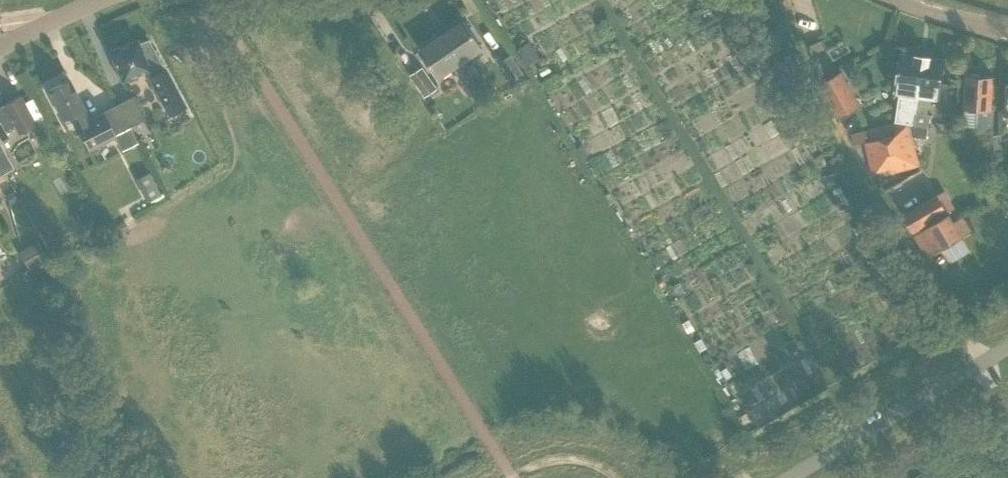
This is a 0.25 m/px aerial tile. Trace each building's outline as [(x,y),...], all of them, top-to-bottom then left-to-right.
[(471,79),(479,74),(472,63),(468,65),(464,59),(483,47),(464,20),(442,35),(471,79)] [(438,77),(452,68),(456,74),(463,84),(471,79),(442,35),(419,50),(438,77)] [(137,39),(110,51),(122,80),(146,70),(170,115),(186,107),(148,38),(147,39),(138,42),(137,39)] [(820,40),(809,46),(813,53),(824,47),(820,40)] [(917,95),(923,56),(901,52),(895,91),(898,92),(894,122),(863,129),(866,141),(873,170),(889,166),(890,171),(918,164),(910,131),(909,127),(907,123),(913,124),(914,111),(917,112),(919,95),(917,95)] [(909,127),(910,131),(928,134),(930,114),(927,113),(930,97),(939,98),(945,59),(923,56),(917,95),(919,95),(917,112),(914,111),(913,124),(907,123),(909,127)] [(423,97),(434,90),(420,68),(409,75),(423,97)] [(839,118),(861,106),(841,71),(820,83),(839,118)] [(966,75),(964,108),(978,109),(976,128),(993,129),(994,109),(991,108),(993,77),(966,75)] [(85,108),(85,109),(69,79),(48,90),(63,120),(75,113),(81,124),(77,126),(88,150),(115,136),(104,113),(91,119),(85,108)] [(20,96),(4,105),(5,107),(0,109),(0,141),(7,137),(5,133),(16,127),(19,133),(35,124),(20,96)] [(4,172),(5,172),(14,168),(0,143),(0,164),(4,172)] [(12,190),(5,194),(9,203),(16,199),(12,190)] [(914,231),(948,211),(955,207),(945,190),(939,194),(939,193),(903,214),(914,231)] [(941,248),(962,236),(949,212),(928,225),(914,234),(927,256),(941,248)] [(47,259),(38,241),(19,251),(28,269),(47,259)]
